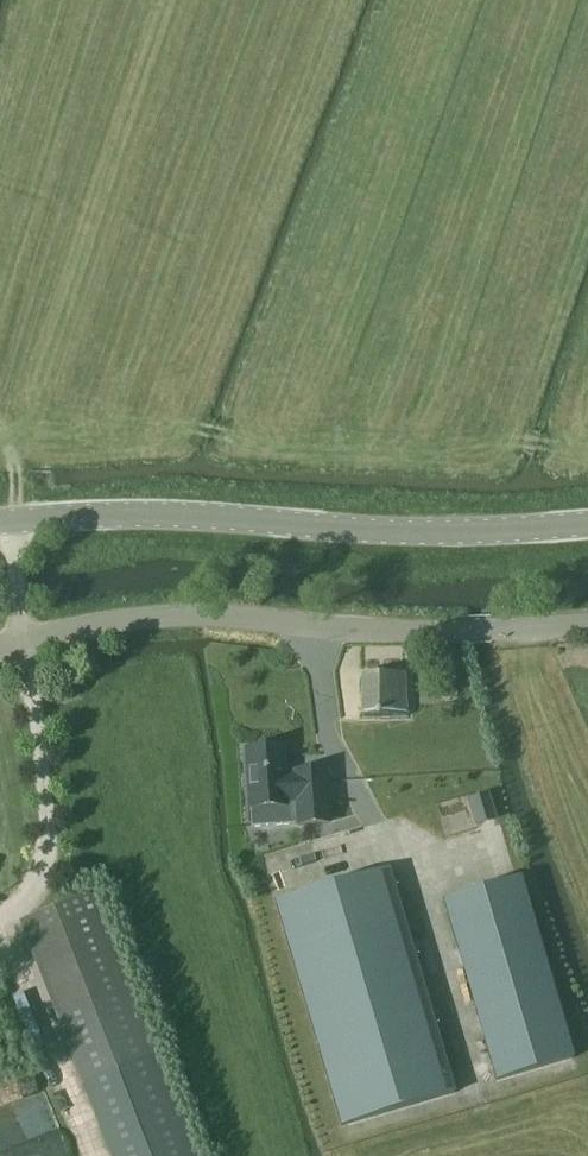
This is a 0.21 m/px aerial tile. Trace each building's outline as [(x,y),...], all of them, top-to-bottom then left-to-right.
[(363,715),(406,714),(406,713),(406,712),(404,676),(362,677),(363,715)] [(282,749),(247,751),(250,809),(251,809),(252,827),(298,824),(298,825),(328,823),(325,772),(294,774),(294,778),(283,778),(282,749)] [(478,825),(494,820),(486,795),(470,800),(478,825)] [(389,871),(276,904),(341,1125),(454,1092),(389,871)] [(574,1058),(521,878),(443,901),(496,1081),(574,1058)] [(94,895),(19,925),(109,1155),(196,1155),(94,895)] [(50,1107),(21,1120),(31,1141),(60,1127),(50,1107)]
